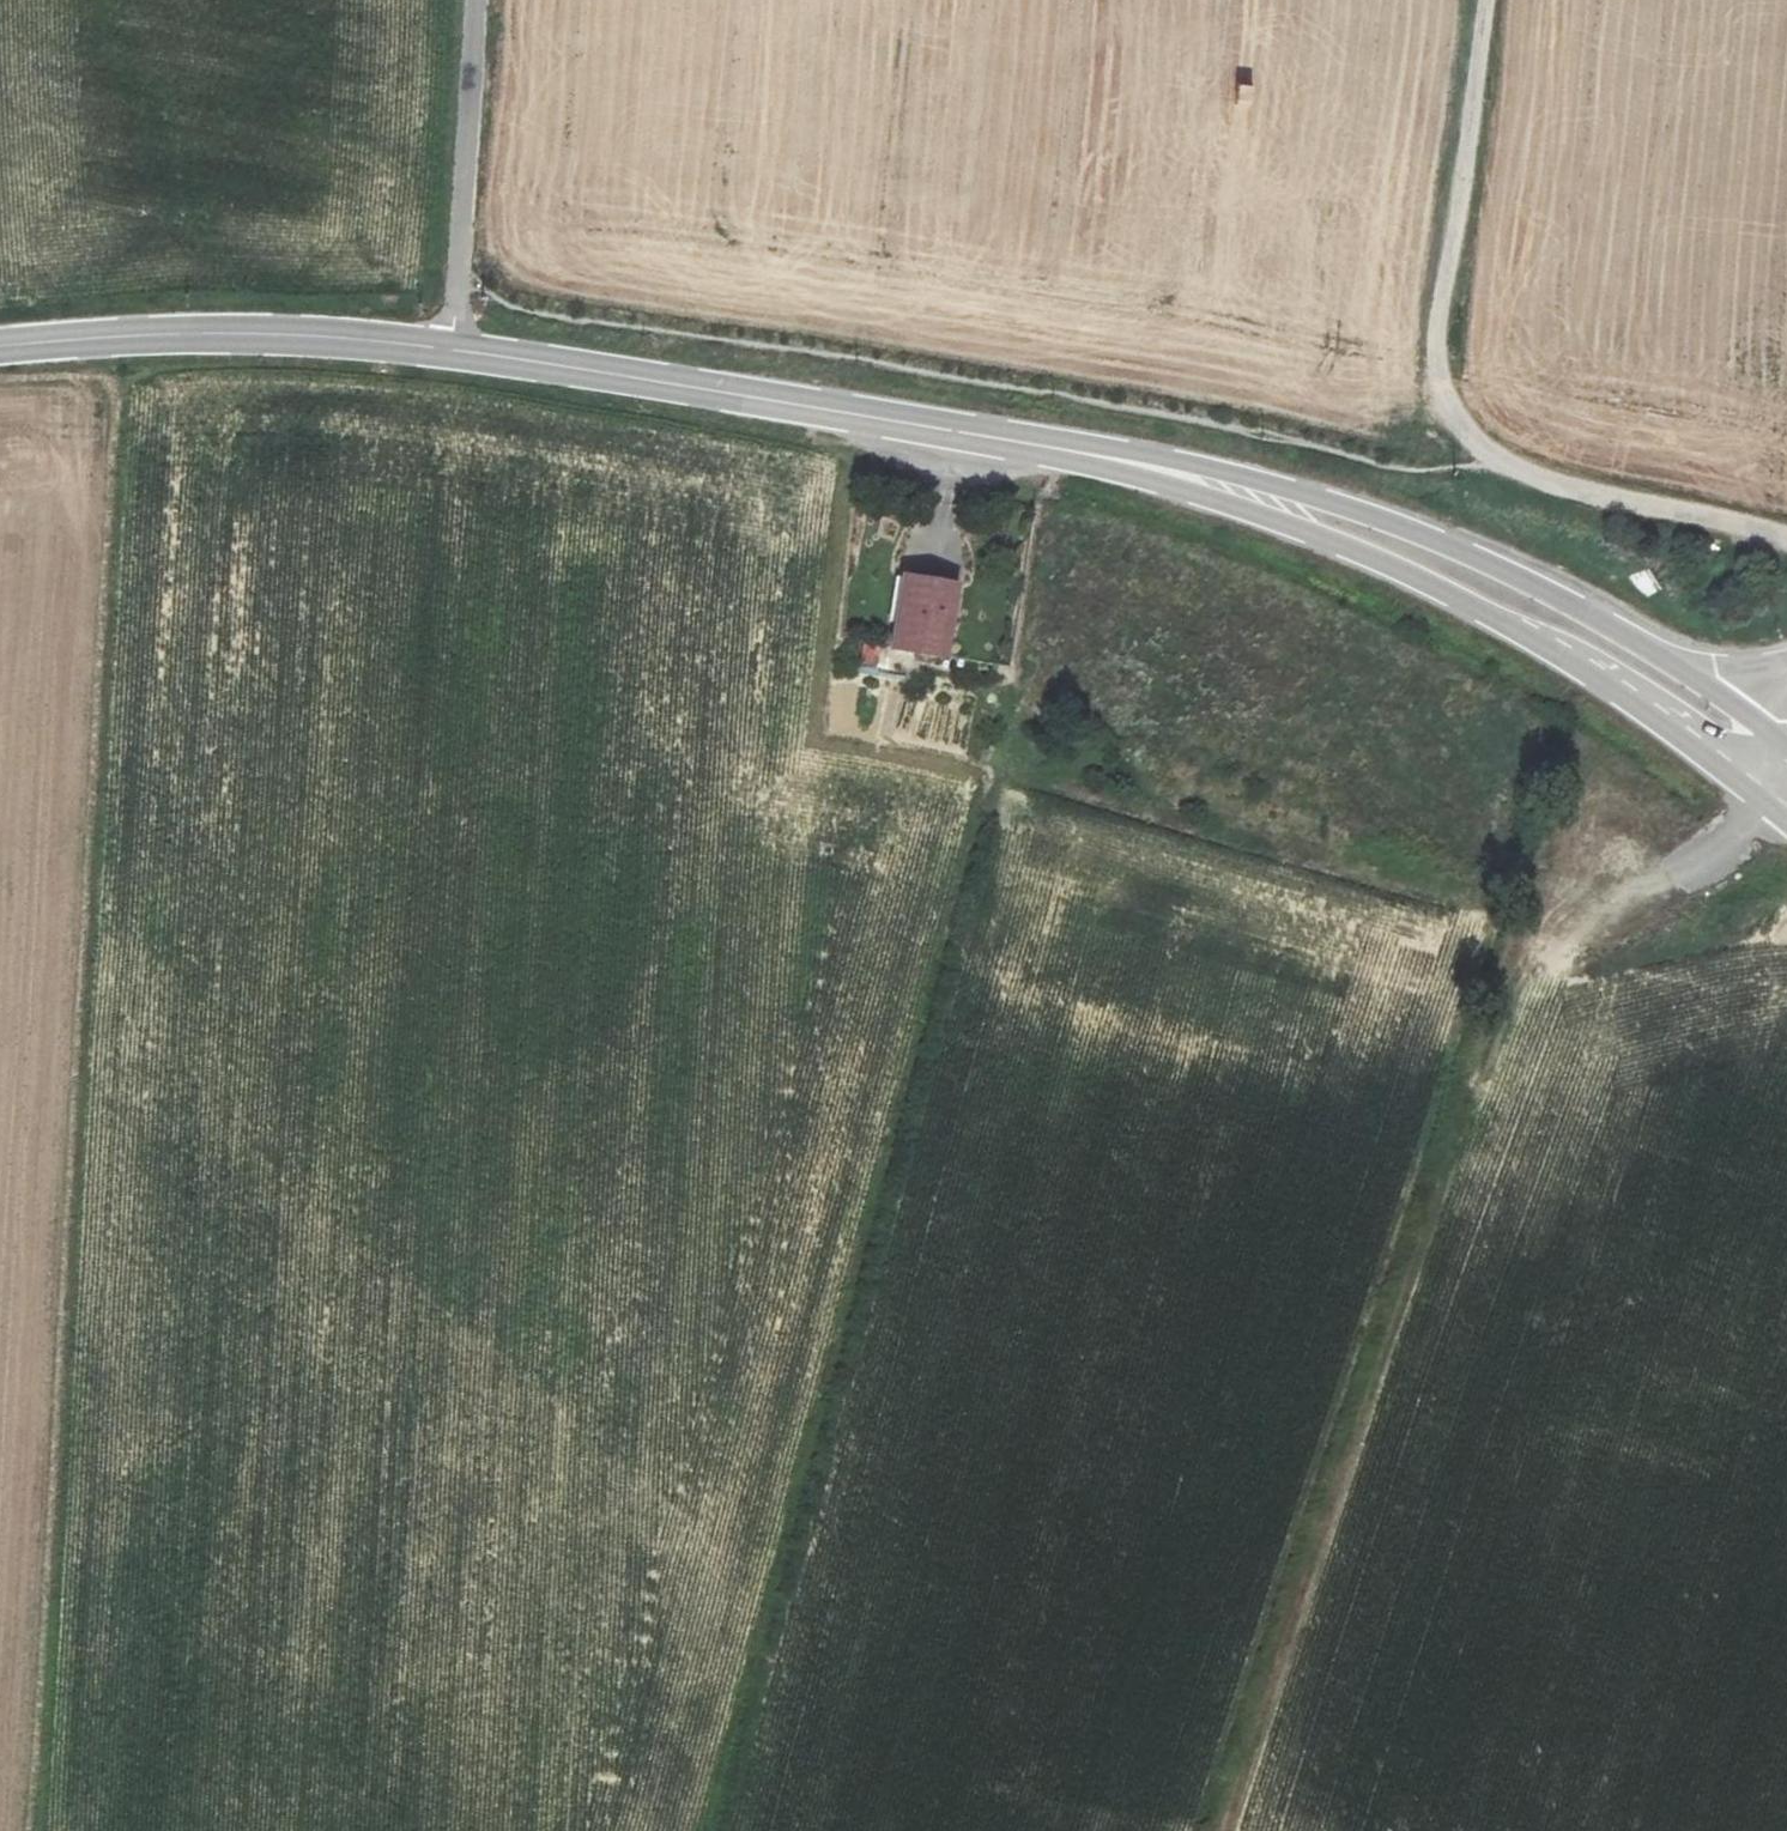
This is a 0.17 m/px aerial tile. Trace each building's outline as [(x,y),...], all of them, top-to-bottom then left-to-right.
[(905,576),(896,646),(948,653),(957,583),(905,576)]
